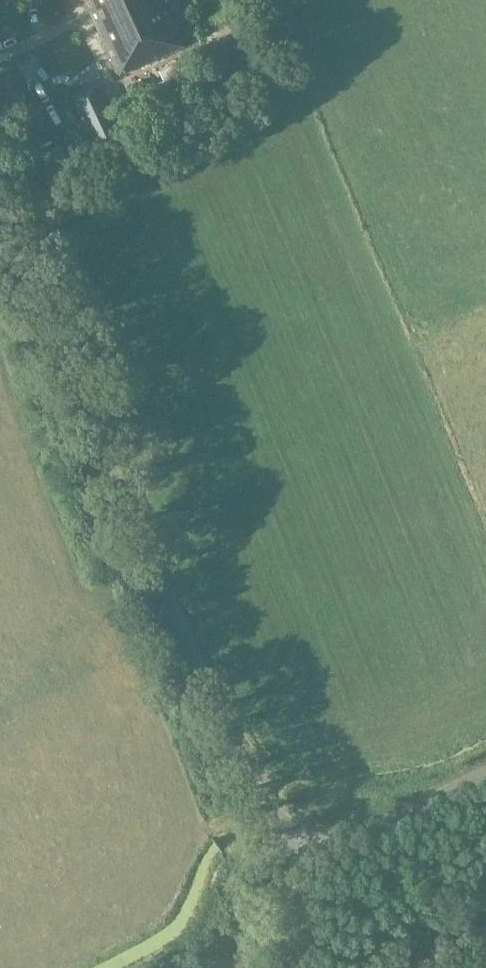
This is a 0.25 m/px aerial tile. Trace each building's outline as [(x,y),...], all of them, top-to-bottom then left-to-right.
[(118,75),(182,46),(161,0),(83,0),(118,75)] [(158,71),(173,104),(203,89),(187,58),(158,71)] [(95,82),(70,94),(95,149),(120,138),(95,82)] [(49,129),(41,115),(34,119),(38,126),(35,128),(39,135),(49,129)]
